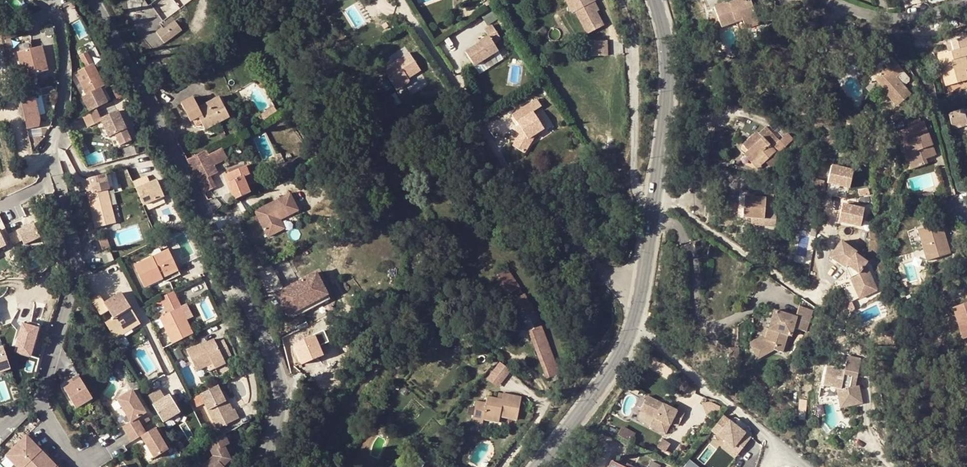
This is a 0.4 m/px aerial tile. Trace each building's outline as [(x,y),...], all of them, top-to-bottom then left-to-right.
[(574,14),(576,13),(580,10),(574,0),(566,0),(574,14)] [(576,13),(589,35),(606,25),(593,3),(597,1),(596,0),(574,0),(580,10),(576,13)] [(721,27),(736,22),(735,19),(741,17),(743,23),(757,19),(750,0),(732,0),(714,7),(717,15),(721,27)] [(721,27),(717,15),(710,18),(714,29),(721,27)] [(735,19),(736,22),(738,30),(745,28),(743,23),(741,17),(735,19)] [(743,23),(745,28),(759,23),(757,19),(743,23)] [(156,33),(164,43),(181,30),(174,21),(162,30),(161,28),(156,33)] [(466,50),(475,64),(499,49),(494,42),(502,37),(493,23),(485,28),(490,35),(466,50)] [(706,35),(715,58),(720,56),(711,33),(706,35)] [(962,57),(966,56),(966,36),(946,42),(949,52),(937,56),(946,86),(966,79),(966,75),(966,70),(962,57)] [(592,42),(592,56),(608,57),(609,42),(592,42)] [(47,71),(41,46),(18,53),(25,84),(37,81),(35,74),(47,71)] [(845,57),(848,64),(860,58),(857,51),(845,57)] [(89,112),(107,103),(100,88),(102,87),(104,86),(87,52),(78,56),(84,67),(77,71),(80,76),(77,77),(86,95),(82,97),(89,112)] [(394,87),(406,78),(419,70),(408,53),(382,70),(394,87)] [(886,92),(885,93),(897,106),(910,94),(904,87),(896,77),(901,73),(902,71),(890,58),(884,64),(887,67),(874,78),(886,92)] [(165,73),(171,70),(168,63),(162,66),(165,73)] [(896,77),(904,87),(908,84),(908,80),(901,73),(896,77)] [(406,78),(394,87),(396,90),(409,82),(406,78)] [(886,92),(874,78),(870,82),(882,95),(885,93),(886,92)] [(38,120),(32,97),(19,101),(26,130),(37,127),(38,120)] [(537,97),(512,114),(519,123),(524,130),(520,132),(514,145),(526,152),(532,141),(529,137),(544,127),(533,110),(542,105),(537,97)] [(205,130),(219,123),(229,118),(218,98),(198,107),(192,98),(181,104),(189,121),(194,119),(198,118),(201,123),(205,130)] [(96,110),(82,116),(87,128),(101,121),(109,138),(115,135),(121,148),(132,142),(117,111),(100,119),(96,110)] [(167,110),(161,112),(165,119),(170,117),(167,110)] [(963,111),(963,110),(949,114),(952,129),(966,125),(966,120),(966,110),(963,111)] [(170,117),(165,119),(170,129),(178,125),(172,115),(170,117)] [(909,128),(912,138),(907,140),(911,152),(905,154),(911,169),(927,163),(925,159),(935,156),(934,153),(932,153),(925,134),(920,120),(915,121),(917,126),(909,128)] [(221,126),(219,123),(205,130),(206,133),(221,126)] [(748,151),(756,159),(761,165),(776,151),(778,154),(793,139),(787,133),(778,141),(765,126),(759,133),(762,137),(748,151)] [(912,138),(909,128),(898,132),(901,142),(907,140),(912,138)] [(744,146),(748,151),(762,137),(759,133),(744,146)] [(932,153),(934,153),(928,134),(925,134),(932,153)] [(28,139),(32,152),(42,139),(39,137),(28,139)] [(907,140),(901,142),(905,154),(911,152),(907,140)] [(226,159),(221,149),(208,155),(214,166),(226,159)] [(214,166),(208,155),(205,150),(195,155),(186,160),(198,182),(210,177),(217,173),(214,166)] [(256,182),(249,165),(245,167),(248,175),(243,177),(246,186),(256,182)] [(243,177),(248,175),(245,167),(226,176),(230,184),(229,184),(235,199),(249,193),(246,186),(243,177)] [(851,171),(828,167),(825,184),(848,188),(851,171)] [(111,206),(106,207),(103,191),(101,184),(108,182),(106,175),(89,179),(93,193),(87,195),(96,228),(115,223),(111,206)] [(132,183),(142,206),(162,197),(155,181),(149,184),(146,177),(132,183)] [(210,177),(198,182),(203,194),(215,187),(210,177)] [(919,197),(921,204),(935,200),(932,193),(919,197)] [(254,212),(267,238),(279,232),(274,223),(280,220),(298,211),(289,194),(277,200),(278,202),(276,204),(275,202),(254,212)] [(765,198),(765,212),(772,212),(773,194),(766,194),(765,198)] [(764,218),(765,212),(765,198),(754,198),(745,197),(743,217),(764,218)] [(841,204),(837,222),(860,226),(863,208),(841,204)] [(280,220),(274,223),(279,232),(284,229),(280,220)] [(918,230),(928,260),(950,253),(941,223),(918,230)] [(32,224),(7,235),(12,245),(21,241),(23,246),(39,238),(32,224)] [(99,241),(102,250),(110,247),(106,239),(99,241)] [(841,241),(829,257),(845,268),(847,266),(857,273),(850,277),(855,288),(858,286),(862,293),(876,287),(868,270),(863,266),(866,262),(855,254),(857,252),(841,241)] [(161,275),(176,268),(168,250),(133,267),(143,288),(162,279),(161,275)] [(112,253),(104,256),(106,263),(115,260),(112,253)] [(161,275),(162,279),(164,282),(179,275),(176,268),(161,275)] [(524,317),(534,312),(505,270),(496,276),(524,317)] [(288,316),(290,320),(330,300),(328,296),(317,273),(276,293),(288,316)] [(878,290),(876,287),(862,293),(858,286),(855,288),(860,297),(878,290)] [(182,308),(173,292),(159,299),(167,314),(159,318),(172,344),(193,334),(186,321),(193,317),(187,306),(182,308)] [(99,294),(90,299),(100,316),(109,311),(113,318),(105,323),(113,336),(138,320),(120,293),(104,303),(99,294)] [(802,298),(800,306),(797,316),(774,310),(768,329),(766,339),(752,347),(758,358),(773,349),(782,352),(786,340),(790,341),(794,328),(806,331),(812,310),(814,306),(802,298)] [(957,306),(962,320),(957,321),(963,339),(966,337),(966,302),(957,306)] [(962,320),(957,306),(952,307),(957,321),(962,320)] [(529,332),(540,327),(534,312),(524,317),(520,318),(526,333),(529,332)] [(138,320),(113,336),(114,339),(139,323),(138,320)] [(17,354),(30,358),(39,325),(31,322),(30,325),(22,323),(16,347),(19,348),(17,354)] [(540,327),(529,332),(548,378),(556,375),(559,374),(540,327)] [(766,339),(768,329),(764,328),(762,335),(749,342),(752,347),(766,339)] [(346,335),(348,341),(360,337),(358,331),(346,335)] [(338,337),(341,346),(348,342),(348,341),(346,335),(345,333),(337,335),(338,337)] [(341,346),(338,337),(326,341),(330,349),(341,346)] [(212,364),(223,359),(231,355),(224,340),(215,344),(213,339),(204,344),(204,345),(200,347),(199,344),(186,351),(196,371),(211,363),(212,364)] [(9,368),(2,348),(0,348),(0,372),(9,368)] [(735,360),(739,360),(739,349),(734,349),(729,348),(729,360),(735,360)] [(30,358),(17,354),(16,359),(29,362),(30,358)] [(854,374),(857,375),(861,359),(848,356),(845,369),(828,365),(824,383),(839,387),(842,386),(844,404),(862,402),(859,383),(855,384),(852,384),(854,374)] [(214,368),(225,364),(223,359),(212,364),(214,368)] [(501,387),(514,370),(503,361),(490,379),(501,387)] [(75,409),(92,400),(79,376),(71,380),(74,384),(69,387),(64,390),(75,409)] [(220,394),(216,386),(199,395),(203,404),(216,429),(238,419),(234,410),(232,411),(229,412),(220,394)] [(123,426),(127,434),(141,426),(136,418),(145,413),(132,391),(118,399),(131,421),(123,426)] [(158,391),(148,397),(163,424),(179,415),(168,396),(163,399),(158,391)] [(229,412),(232,411),(224,393),(220,394),(229,412)] [(502,394),(501,399),(497,398),(486,397),(485,404),(475,401),(471,424),(482,426),(483,420),(498,422),(499,418),(517,420),(521,397),(502,394)] [(676,409),(648,394),(641,408),(655,416),(651,424),(665,432),(671,420),(678,424),(686,409),(678,405),(676,409)] [(203,404),(199,395),(188,401),(192,410),(203,404)] [(713,415),(721,409),(713,399),(706,404),(713,415)] [(751,438),(724,415),(713,428),(727,440),(740,451),(751,438)] [(141,426),(127,434),(132,442),(141,437),(149,451),(154,459),(168,451),(154,428),(145,434),(141,426)] [(624,426),(619,433),(630,439),(634,432),(624,426)] [(966,449),(966,426),(955,429),(961,451),(966,449)] [(18,466),(24,466),(42,451),(32,441),(34,439),(26,430),(3,452),(18,466)] [(223,435),(206,444),(213,457),(208,462),(203,457),(192,466),(224,466),(230,460),(224,447),(229,445),(223,435)] [(740,451),(727,440),(722,445),(735,457),(740,451)] [(669,445),(662,441),(656,452),(663,456),(669,445)] [(57,466),(47,457),(49,455),(44,449),(25,466),(56,466),(57,466)] [(154,459),(149,451),(144,454),(149,462),(154,459)]
